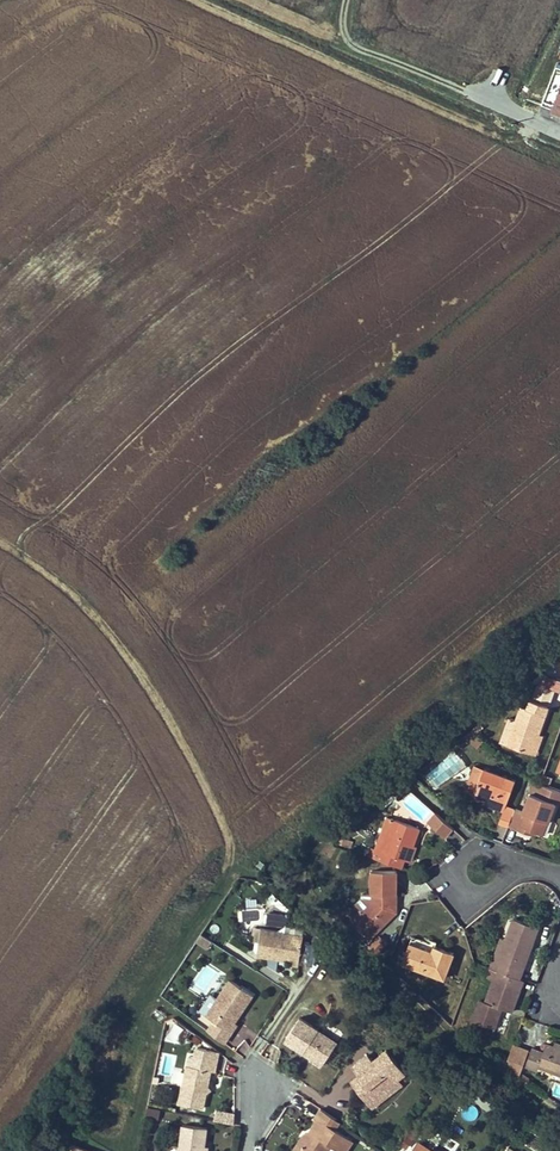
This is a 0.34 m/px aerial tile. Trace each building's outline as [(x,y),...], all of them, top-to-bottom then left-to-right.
[(551,91),(559,92),(559,66),(554,66),(551,91)] [(537,683),(552,689),(557,678),(544,673),(533,682),(537,683)] [(500,742),(531,754),(538,734),(554,689),(552,689),(537,683),(532,699),(530,698),(527,707),(521,705),(516,720),(509,717),(500,742)] [(480,723),(472,730),(475,732),(477,734),(484,726),(480,723)] [(475,732),(472,730),(465,735),(469,739),(475,732)] [(475,732),(469,739),(478,747),(484,740),(477,734),(475,732)] [(531,754),(535,755),(541,735),(538,734),(531,754)] [(466,791),(474,794),(484,769),(475,766),(466,791)] [(507,777),(484,769),(474,794),(474,795),(486,800),(497,804),(505,807),(499,822),(508,825),(515,808),(507,805),(515,780),(507,777)] [(397,795),(408,788),(403,784),(394,791),(397,795)] [(534,831),(543,834),(550,817),(556,802),(531,792),(524,812),(515,808),(508,825),(517,829),(519,825),(534,831)] [(452,828),(436,813),(428,821),(445,836),(452,828)] [(401,868),(404,859),(407,860),(413,845),(420,828),(387,816),(375,848),(373,847),(368,856),(401,868)] [(554,819),(550,817),(543,834),(547,836),(554,819)] [(533,835),(534,831),(519,825),(517,829),(533,835)] [(416,846),(413,845),(407,860),(410,861),(416,846)] [(367,933),(374,932),(396,911),(396,910),(388,904),(389,896),(396,896),(396,871),(372,870),(371,901),(357,914),(356,922),(367,933)] [(338,890),(348,894),(351,887),(341,883),(338,890)] [(269,913),(268,926),(284,927),(285,914),(269,913)] [(513,918),(506,938),(498,959),(493,957),(490,967),(497,970),(520,978),(538,927),(513,918)] [(305,936),(264,927),(258,953),(270,956),(271,952),(278,954),(277,957),(289,960),(289,963),(299,965),(305,936)] [(213,939),(202,932),(197,939),(209,946),(213,939)] [(368,946),(376,954),(387,943),(380,935),(368,946)] [(493,957),(498,959),(506,938),(501,937),(493,957)] [(328,952),(331,947),(321,940),(317,945),(328,952)] [(435,945),(432,951),(410,942),(402,961),(444,978),(454,953),(435,945)] [(487,976),(494,978),(497,970),(490,967),(487,976)] [(520,978),(497,970),(494,978),(486,1000),(480,998),(472,1019),(494,1026),(501,1007),(511,1011),(523,979),(520,978)] [(207,1014),(232,1030),(238,1022),(235,1020),(241,1011),(238,1009),(241,1005),(244,1007),(254,993),(231,978),(218,996),(207,1014)] [(318,1027),(300,1015),(285,1038),(304,1050),(322,1062),(337,1040),(318,1027)] [(554,1046),(546,1043),(544,1051),(533,1047),(526,1065),(537,1070),(539,1066),(559,1074),(559,1049),(554,1046)] [(529,1050),(513,1044),(504,1067),(518,1076),(521,1072),(529,1050)] [(397,1076),(405,1070),(387,1048),(373,1058),(369,1053),(353,1065),(359,1074),(363,1078),(356,1084),(368,1099),(378,1092),(380,1095),(400,1080),(397,1076)] [(218,1059),(190,1054),(181,1101),(205,1106),(208,1092),(205,1086),(209,1084),(212,1069),(216,1070),(218,1059)] [(172,1079),(180,1082),(183,1070),(176,1068),(172,1079)] [(531,1079),(521,1072),(518,1076),(528,1083),(531,1079)] [(359,1074),(353,1079),(356,1084),(363,1078),(359,1074)] [(402,1082),(400,1080),(380,1095),(378,1092),(368,1099),(373,1105),(402,1082)] [(147,1114),(158,1116),(160,1108),(149,1105),(147,1114)] [(310,1131),(310,1136),(307,1141),(301,1137),(295,1147),(297,1150),(327,1150),(326,1149),(330,1142),(343,1150),(345,1150),(353,1139),(335,1127),(340,1119),(321,1107),(315,1116),(318,1118),(310,1131)] [(185,1121),(181,1150),(206,1150),(207,1141),(210,1124),(185,1121)] [(310,1131),(305,1132),(301,1137),(307,1141),(310,1136),(310,1131)] [(418,1141),(411,1150),(434,1150),(418,1141)] [(73,1142),(70,1150),(96,1150),(73,1142)]
